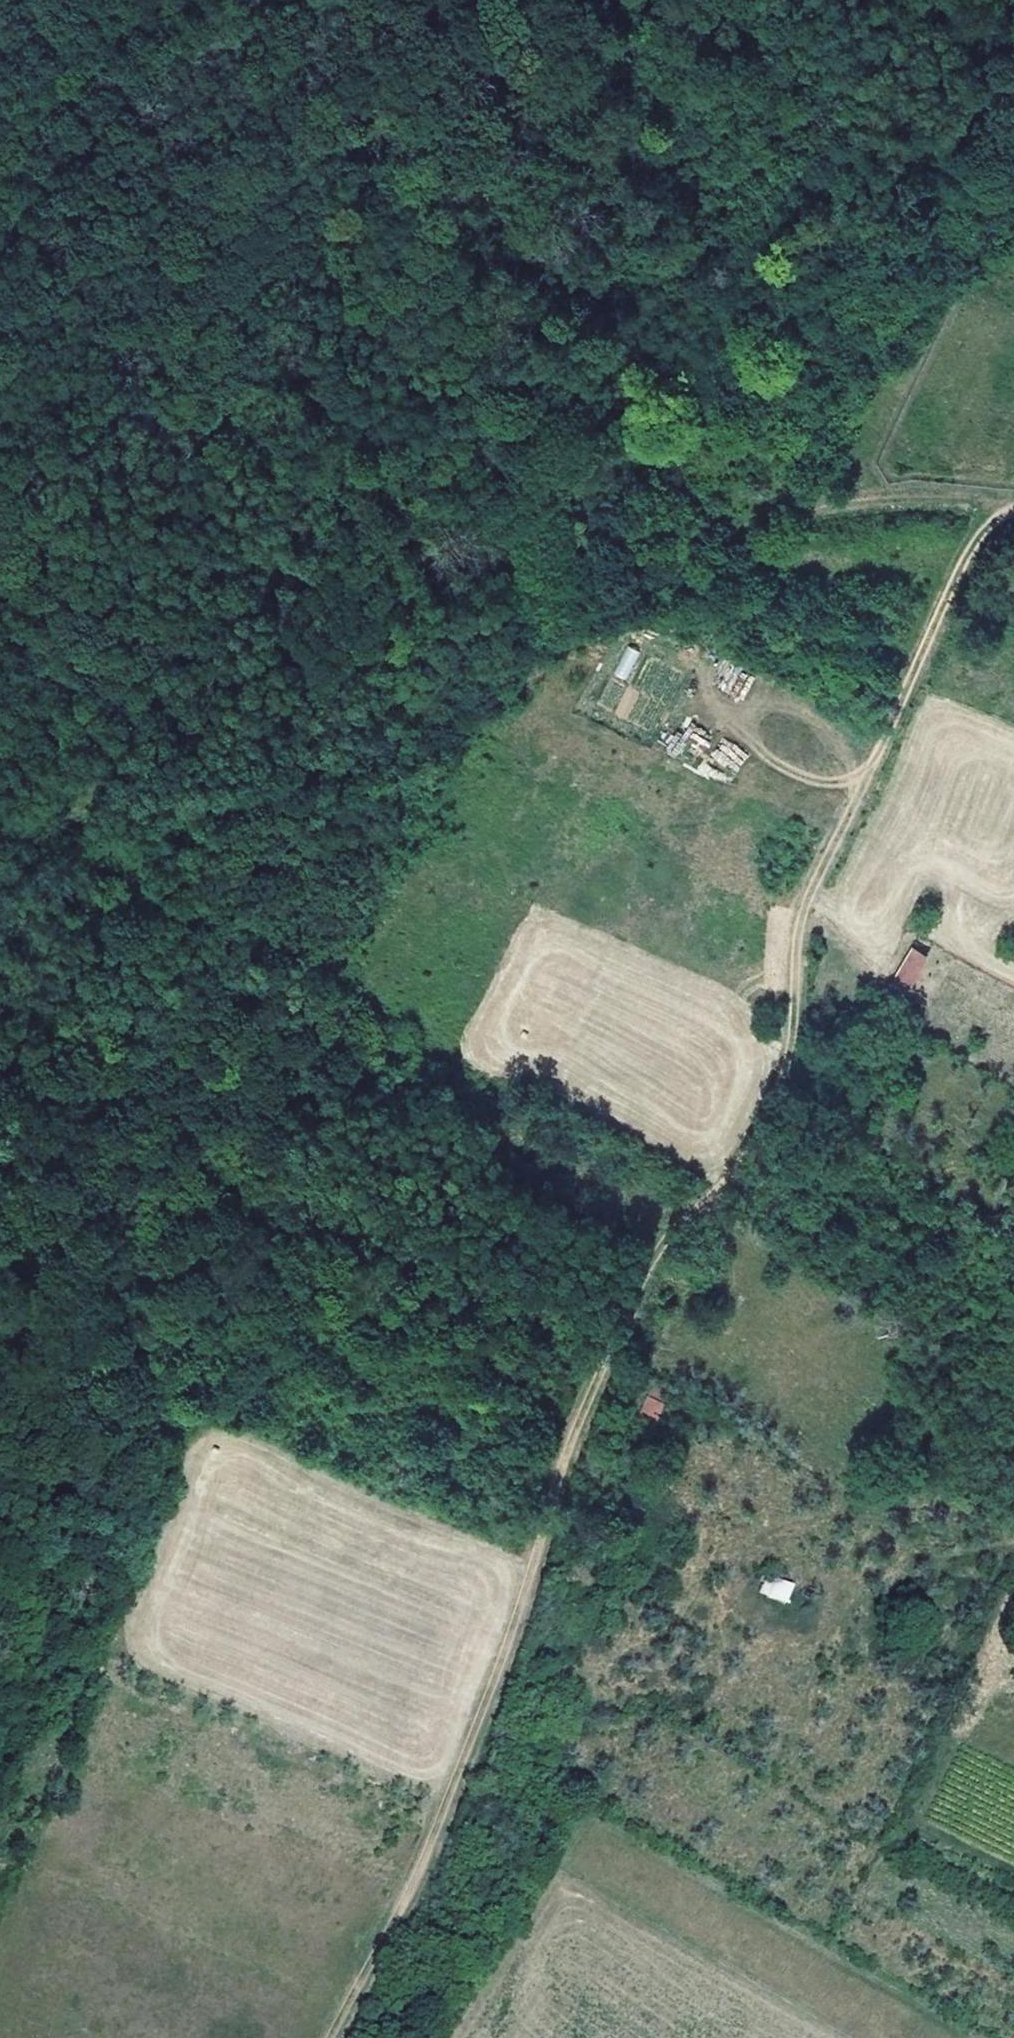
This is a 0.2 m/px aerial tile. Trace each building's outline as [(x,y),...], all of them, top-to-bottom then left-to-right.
[(629,680),(638,650),(624,645),(615,676),(629,680)] [(746,697),(751,675),(736,672),(731,694),(746,697)] [(719,741),(711,764),(739,773),(747,750),(719,741)] [(927,957),(915,949),(899,974),(911,982),(927,957)] [(665,1396),(651,1390),(637,1425),(651,1431),(665,1396)] [(1011,1570),(1005,1584),(1013,1587),(1013,1571),(1011,1570)] [(792,1585),(757,1572),(750,1590),(785,1603),(792,1585)]
